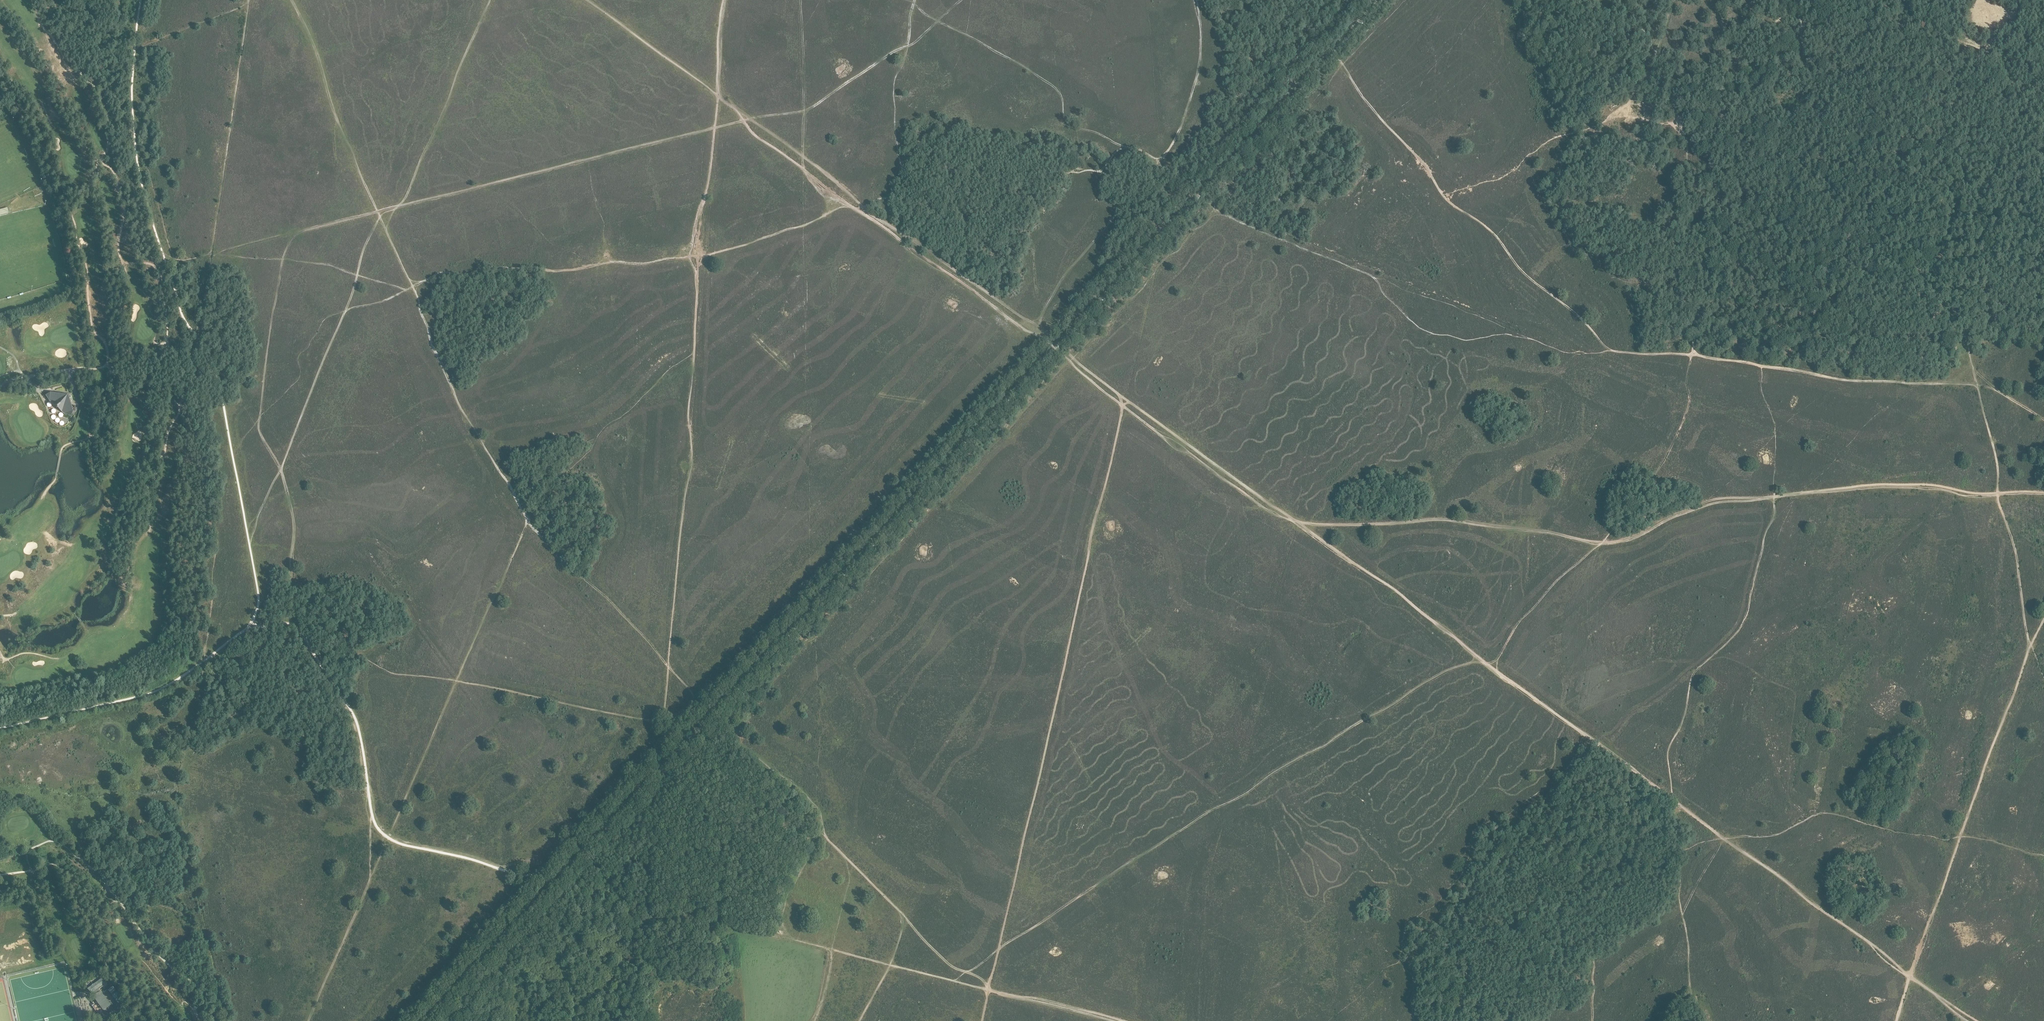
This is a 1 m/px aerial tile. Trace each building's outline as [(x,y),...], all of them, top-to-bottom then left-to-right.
[(63,394),(53,392),(48,395),(51,401),(55,402),(58,405),(56,408),(57,408),(59,406),(63,409),(65,414),(73,412),(69,396),(68,395),(63,394)] [(102,978),(87,989),(91,994),(93,992),(96,997),(94,998),(109,1017),(115,1012),(101,993),(97,988),(99,987),(100,988),(103,986),(102,985),(105,983),(102,978)]
